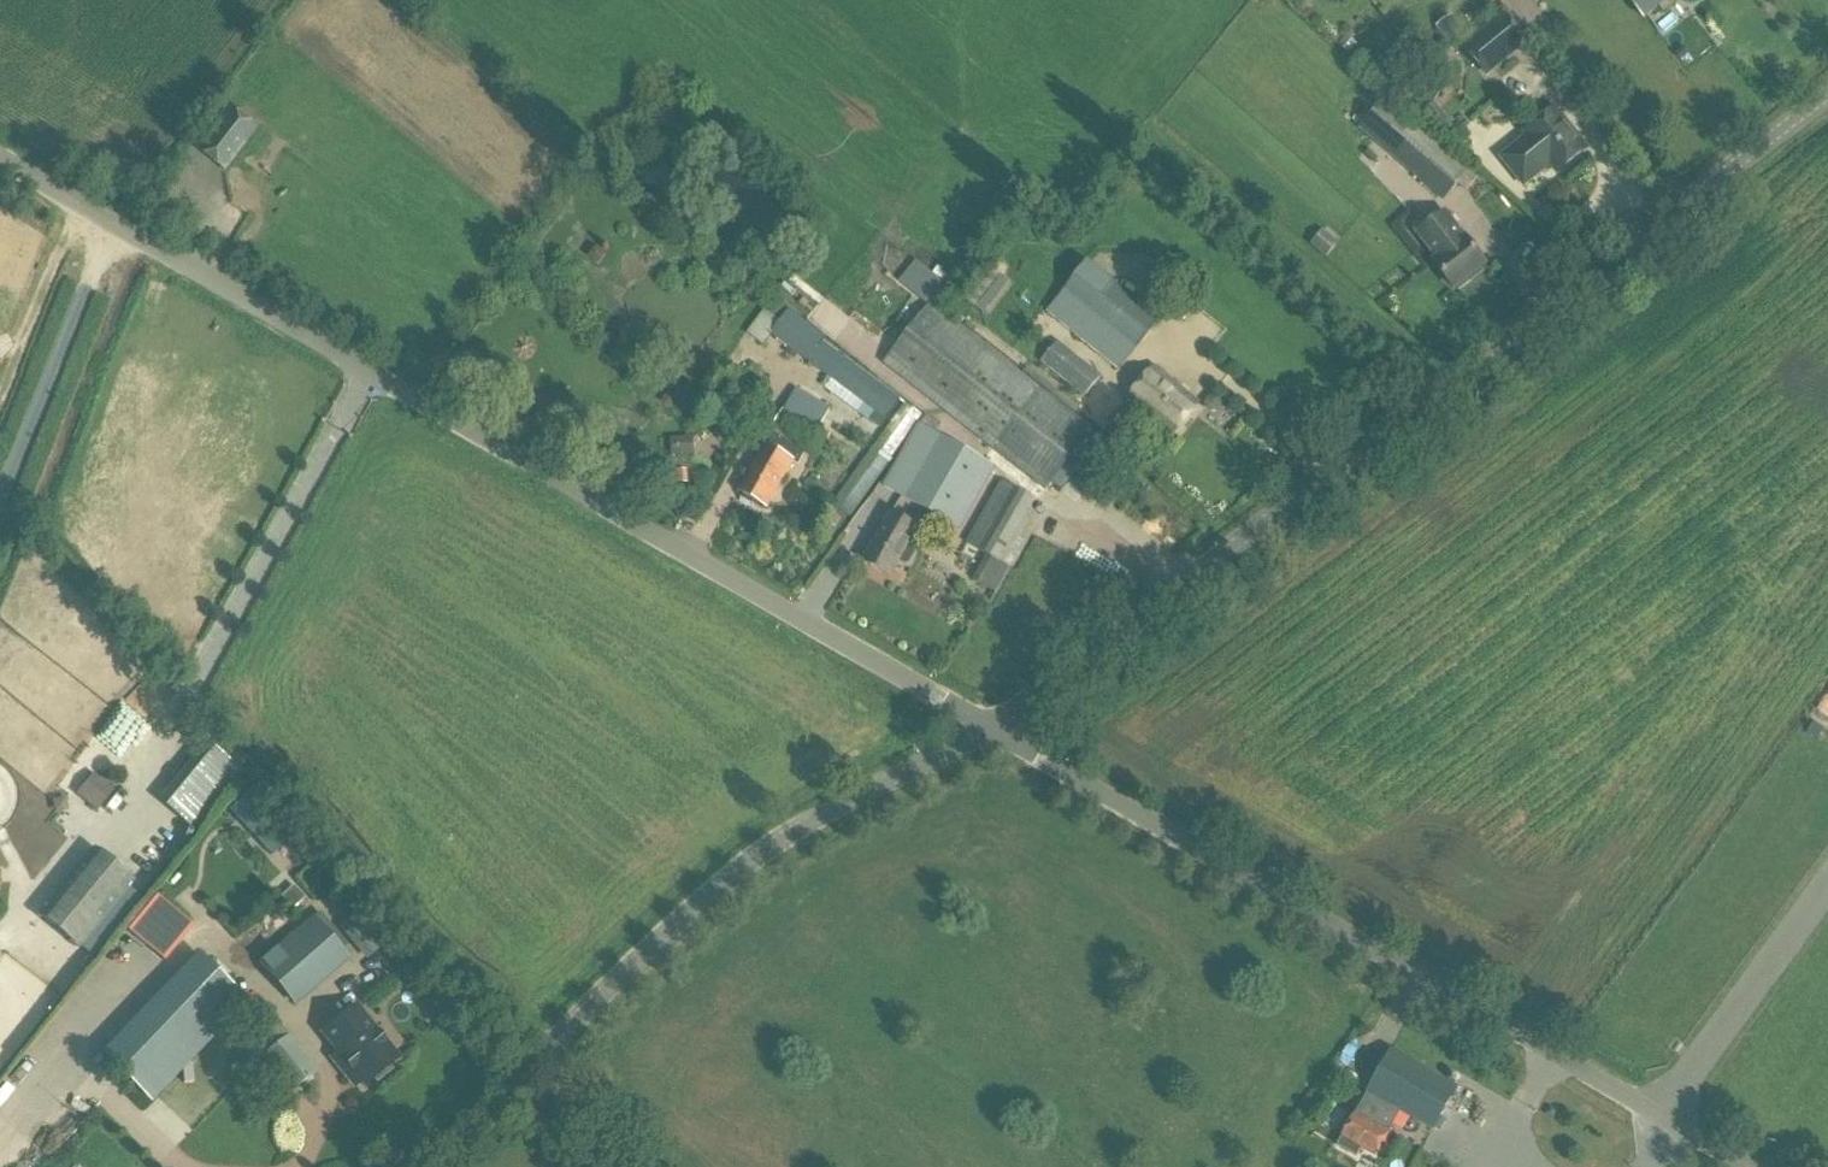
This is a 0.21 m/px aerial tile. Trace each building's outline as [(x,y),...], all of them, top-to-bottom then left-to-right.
[(1644,19),(1667,0),(1628,0),(1644,19)] [(1505,9),(1461,44),(1486,76),(1530,41),(1505,9)] [(1385,99),(1359,130),(1443,200),(1456,185),(1458,183),(1469,169),(1385,99)] [(229,107),(197,150),(224,171),(257,129),(229,107)] [(1527,136),(1501,157),(1524,185),(1550,164),(1557,173),(1587,149),(1555,109),(1525,133),(1527,136)] [(1428,224),(1414,235),(1433,260),(1431,261),(1453,289),(1485,264),(1463,236),(1443,212),(1428,224)] [(1325,231),(1313,244),(1327,256),(1338,243),(1325,231)] [(1089,313),(1129,345),(1133,349),(1158,319),(1087,263),(1063,291),(1089,313)] [(989,267),(966,299),(983,312),(1007,280),(989,267)] [(933,302),(885,361),(1044,488),(1091,428),(933,302)] [(766,310),(749,332),(764,344),(772,334),(789,346),(785,352),(794,359),(797,355),(806,361),(807,360),(887,418),(901,399),(821,340),(824,336),(790,310),(781,322),(766,310)] [(1058,342),(1042,360),(1075,387),(1085,396),(1101,377),(1058,342)] [(1153,365),(1122,403),(1167,440),(1198,403),(1153,365)] [(760,451),(738,491),(767,507),(798,450),(803,453),(817,427),(818,427),(830,407),(794,387),(760,451)] [(906,400),(873,445),(889,457),(922,412),(906,400)] [(919,422),(883,485),(955,526),(991,464),(919,422)] [(812,447),(836,459),(848,435),(824,423),(812,447)] [(1001,481),(967,543),(988,555),(1003,563),(1014,544),(1022,530),(1030,516),(1037,502),(1001,481)] [(892,514),(865,563),(890,577),(898,563),(903,566),(909,565),(918,549),(909,544),(918,528),(892,514)] [(206,742),(166,791),(204,822),(244,773),(206,742)] [(93,776),(78,794),(96,809),(111,791),(93,776)] [(294,835),(252,791),(230,812),(271,856),(294,835)] [(42,842),(28,853),(38,866),(52,855),(42,842)] [(95,846),(39,916),(80,949),(136,880),(95,846)] [(303,898),(293,887),(282,897),(292,909),(303,898)] [(338,909),(352,898),(344,889),(330,900),(338,909)] [(166,959),(194,924),(157,894),(128,929),(166,959)] [(313,919),(260,966),(286,996),(339,949),(313,919)] [(198,958),(105,1055),(142,1091),(236,994),(198,958)] [(378,963),(360,981),(374,995),(392,978),(378,963)] [(355,1005),(321,1032),(336,1050),(328,1056),(354,1088),(361,1082),(363,1085),(398,1058),(355,1005)] [(301,1007),(287,1013),(294,1028),(308,1022),(301,1007)] [(278,1018),(251,1039),(263,1055),(290,1090),(317,1069),(290,1034),(278,1018)] [(247,1044),(240,1049),(252,1065),(259,1060),(247,1044)] [(1354,1113),(1336,1145),(1355,1156),(1360,1147),(1373,1154),(1398,1110),(1432,1129),(1456,1087),(1390,1050),(1366,1092),(1367,1092),(1355,1113),(1354,1113)]
